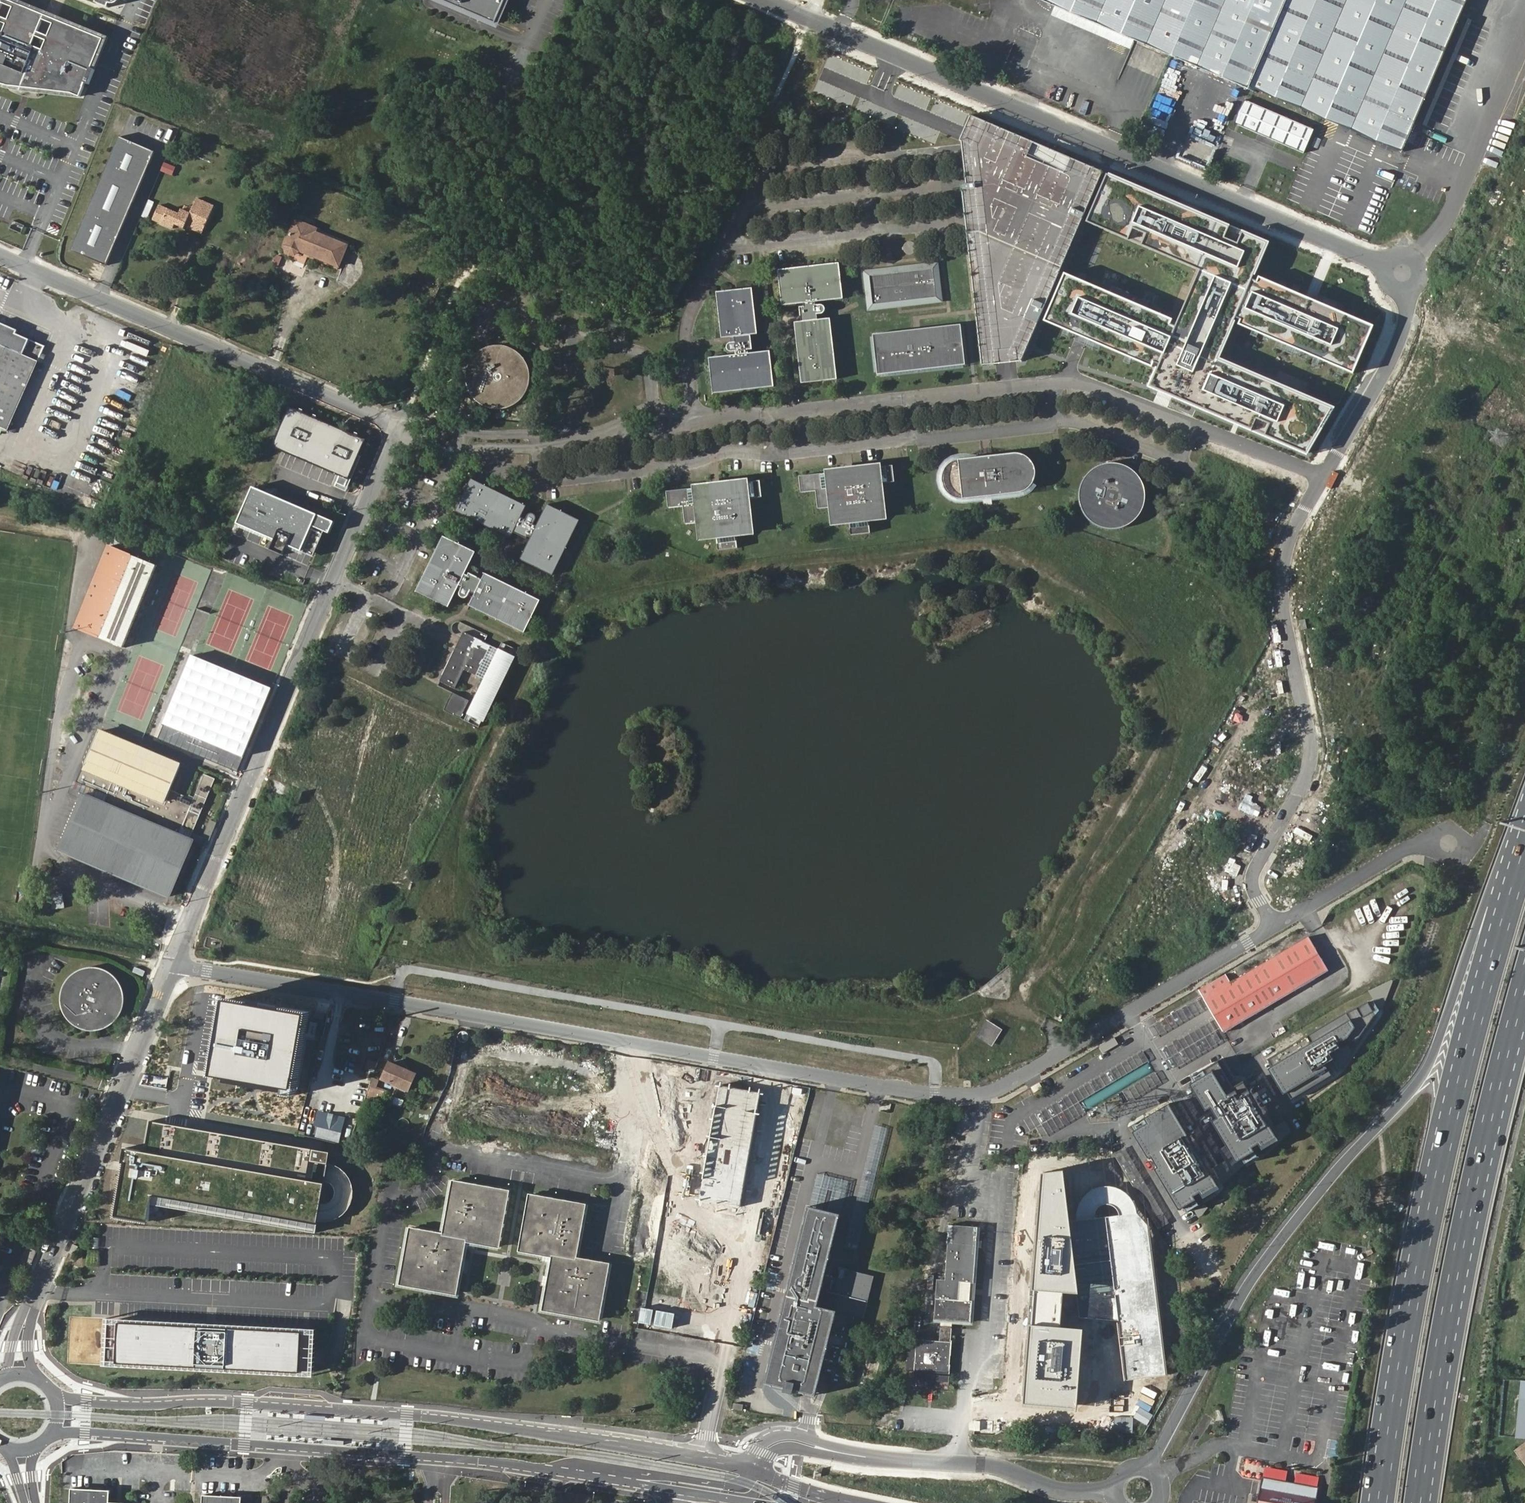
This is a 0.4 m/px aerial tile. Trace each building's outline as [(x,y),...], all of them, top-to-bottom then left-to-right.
[(2,0),(0,0),(0,85),(4,87),(14,88),(29,90),(74,95),(78,96),(101,41),(2,0)] [(96,3),(108,8),(110,4),(112,5),(114,4),(116,4),(118,3),(120,1),(120,0),(97,0),(96,3)] [(495,23),(506,0),(445,0),(495,23)] [(1298,107),(1344,0),(1046,0),(1298,107)] [(1397,149),(1463,0),(1344,0),(1298,107),(1397,149)] [(87,84),(93,69),(90,68),(84,83),(87,84)] [(1231,119),(1298,147),(1308,125),(1240,96),(1231,119)] [(1105,170),(973,112),(960,142),(969,233),(980,232),(1064,267),(1105,170)] [(103,271),(152,158),(117,142),(67,256),(103,271)] [(164,163),(162,169),(173,173),(175,167),(164,163)] [(1271,242),(1108,173),(1087,223),(1201,271),(1180,322),(1066,274),(1047,320),(1157,367),(1149,387),(1312,456),(1332,407),(1218,359),(1235,319),(1357,371),(1377,324),(1257,273),(1271,242)] [(190,211),(183,208),(180,207),(179,211),(156,202),(150,216),(172,225),(175,221),(183,225),(184,222),(193,226),(197,217),(205,220),(212,202),(195,195),(192,205),(190,211)] [(185,203),(183,208),(190,211),(192,205),(185,203)] [(306,247),(305,250),(338,263),(347,243),(315,230),(317,225),(295,216),(285,240),(285,241),(285,245),(286,246),(288,248),(290,249),(292,250),(295,250),(297,249),(298,248),(298,247),(300,244),(306,247)] [(197,217),(193,226),(201,230),(205,220),(197,217)] [(980,232),(969,233),(983,365),(1024,360),(1064,267),(980,232)] [(917,244),(916,243),(915,242),(913,241),(912,241),(910,241),(909,241),(907,241),(906,242),(905,243),(904,245),(903,246),(903,248),(903,249),(904,251),(905,252),(906,253),(907,254),(908,255),(910,255),(911,255),(913,255),(914,254),(916,253),(916,252),(917,250),(918,249),(918,247),(917,246),(917,244)] [(938,261),(863,270),(867,311),(943,302),(938,261)] [(800,305),(801,316),(805,315),(805,320),(794,321),(799,367),(800,382),(835,378),(829,317),(819,319),(818,313),(823,312),(825,309),(825,307),(824,305),(823,304),(822,303),(821,303),(819,303),(817,303),(816,300),(843,298),(839,262),(779,268),(783,304),(803,302),(804,305),(800,305)] [(728,345),(727,346),(727,348),(727,349),(728,351),(730,353),(733,352),(737,352),(737,355),(710,359),(714,394),(775,387),(770,351),(750,354),(750,350),(754,350),(752,340),(749,340),(748,335),(759,334),(753,288),(718,292),(724,338),(735,337),(735,341),(732,342),(730,343),(729,343),(728,345)] [(7,429),(44,343),(0,324),(0,426),(7,429)] [(961,324),(873,334),(878,375),(965,365),(961,324)] [(470,376),(470,378),(470,381),(471,384),(472,386),(473,389),(474,392),(476,395),(479,398),(482,401),(485,403),(488,404),(491,405),(497,406),(499,406),(504,406),(506,406),(512,403),(514,402),(519,398),(521,396),(524,392),(525,390),(526,387),(528,379),(528,374),(527,371),(526,368),(525,366),(524,363),(520,358),(516,355),(513,352),(507,350),(504,349),(497,349),(495,349),(493,349),(490,350),(489,351),(490,354),(481,361),(477,359),(474,363),(473,366),(472,368),(470,376)] [(367,442),(292,408),(273,450),(348,484),(367,442)] [(1014,453),(961,459),(958,460),(954,461),(951,463),(948,465),(945,471),(944,474),(943,477),(943,481),(944,485),(947,490),(952,495),(957,498),(962,498),(965,498),(1019,492),(1022,492),(1028,489),(1031,486),(1034,482),(1036,478),(1037,474),(1036,469),(1036,466),(1034,462),(1031,459),(1029,457),(1026,455),(1021,453),(1018,453),(1014,453)] [(414,467),(413,469),(414,471),(415,473),(417,474),(419,475),(421,475),(423,475),(425,473),(426,472),(427,470),(427,468),(427,466),(425,464),(424,462),(422,462),(420,462),(417,462),(416,463),(414,465),(414,467)] [(1098,468),(1094,470),(1091,473),(1088,476),(1086,480),(1084,484),(1083,488),(1082,492),(1082,496),(1082,500),(1083,504),(1084,508),(1086,512),(1089,516),(1092,519),(1095,521),(1098,524),(1102,525),(1106,527),(1111,527),(1115,527),(1119,527),(1123,526),(1127,524),(1131,522),(1134,520),(1137,517),(1140,513),(1142,510),(1143,506),(1145,502),(1145,497),(1145,493),(1144,489),(1143,485),(1142,481),(1139,477),(1137,474),(1134,471),(1130,469),(1126,467),(1122,465),(1118,464),(1114,464),(1110,464),(1106,465),(1102,466),(1098,468)] [(846,474),(846,471),(800,476),(802,492),(816,491),(818,509),(833,507),(835,522),(850,520),(852,535),(871,533),(870,518),(884,516),(881,483),(895,481),(893,465),(854,470),(854,473),(846,474)] [(456,512),(511,539),(513,533),(518,535),(516,539),(525,544),(527,540),(530,541),(520,560),(552,576),(579,520),(548,504),(538,525),(535,524),(536,521),(536,519),(536,517),(536,515),(534,514),(532,514),(529,513),(528,514),(527,515),(526,516),(525,520),(520,517),(526,505),(472,479),(456,512)] [(713,490),(713,486),(667,492),(669,508),(684,506),(686,524),(701,522),(703,537),(718,535),(719,551),(739,549),(737,534),(752,531),(749,499),(762,497),(761,481),(720,486),(720,489),(713,490)] [(333,521),(252,486),(236,523),(274,539),(270,549),(283,555),(287,545),(312,556),(323,531),(328,533),(333,521)] [(461,588),(460,592),(459,594),(459,595),(461,597),(462,598),(463,599),(465,599),(467,599),(468,598),(469,597),(471,593),(475,595),(470,607),(525,633),(540,600),(485,574),(483,580),(478,577),(479,573),(471,569),(469,573),(466,572),(475,553),(443,537),(417,592),(449,607),(458,587),(461,588)] [(109,544),(76,627),(125,647),(159,565),(109,544)] [(468,714),(480,720),(490,700),(493,701),(499,687),(497,686),(510,659),(511,660),(514,659),(515,659),(516,657),(517,656),(518,654),(518,652),(517,651),(515,650),(503,644),(500,650),(463,633),(440,682),(455,689),(464,670),(485,679),(468,714)] [(273,685),(194,653),(159,738),(237,771),(273,685)] [(453,693),(444,711),(460,719),(469,701),(453,693)] [(482,721),(480,720),(468,714),(465,721),(479,728),(482,721)] [(84,792),(60,850),(170,896),(193,841),(178,835),(182,826),(193,830),(215,778),(203,773),(193,798),(171,788),(181,764),(98,729),(73,788),(84,792)] [(203,837),(210,840),(217,823),(210,820),(203,837)] [(1226,974),(1198,990),(1223,1032),(1326,971),(1307,939),(1232,983),(1226,974)] [(94,968),(91,968),(89,969),(83,970),(81,971),(75,974),(71,976),(67,981),(65,985),(62,991),(61,997),(61,1002),(61,1006),(63,1010),(65,1016),(69,1021),(73,1024),(76,1027),(80,1029),(84,1030),(88,1031),(93,1031),(99,1030),(103,1029),(107,1027),(113,1023),(116,1020),(118,1017),(121,1011),(123,1006),(123,1002),(123,998),(123,994),(122,989),(120,985),(116,980),(112,975),(108,973),(102,970),(94,968)] [(1392,979),(1371,991),(1376,1001),(1345,1013),(1271,1060),(1275,1067),(1270,1070),(1283,1094),(1287,1092),(1291,1099),(1333,1076),(1327,1066),(1332,1064),(1336,1071),(1342,1068),(1353,1052),(1348,1044),(1359,1038),(1379,1011),(1383,1008),(1394,982),(1392,979)] [(311,1012),(228,999),(215,1075),(255,1082),(297,1089),(311,1012)] [(1316,1015),(1331,1008),(1327,1001),(1313,1009),(1316,1015)] [(992,1046),(1003,1029),(988,1019),(977,1037),(992,1046)] [(465,1031),(463,1031),(462,1031),(461,1032),(459,1034),(459,1035),(459,1037),(459,1039),(460,1040),(462,1041),(463,1041),(465,1041),(466,1041),(468,1040),(469,1039),(469,1037),(469,1035),(467,1032),(465,1031)] [(1222,1058),(1189,1076),(1193,1083),(1189,1086),(1204,1113),(1210,1109),(1217,1120),(1212,1123),(1236,1165),(1280,1140),(1244,1079),(1236,1083),(1222,1058)] [(373,1072),(377,1062),(368,1059),(364,1069),(373,1072)] [(387,1064),(380,1080),(405,1089),(412,1073),(387,1064)] [(369,1089),(366,1096),(378,1100),(381,1094),(369,1089)] [(1219,1190),(1169,1103),(1141,1118),(1145,1124),(1130,1133),(1146,1161),(1150,1158),(1156,1169),(1153,1171),(1177,1214),(1195,1203),(1193,1199),(1200,1195),(1203,1199),(1219,1190)] [(339,1125),(317,1120),(312,1139),(334,1144),(339,1125)] [(177,1125),(150,1121),(144,1152),(126,1149),(114,1217),(147,1223),(153,1195),(319,1224),(320,1220),(335,1220),(346,1211),(354,1198),(354,1185),(349,1174),(339,1166),(330,1163),(330,1151),(177,1125)] [(729,1268),(749,1148),(647,1132),(627,1251),(729,1268)] [(1278,1142),(1284,1155),(1301,1147),(1294,1134),(1278,1142)] [(1066,1169),(1041,1172),(1023,1403),(1078,1406),(1086,1329),(1060,1326),(1064,1292),(1080,1292),(1066,1169)] [(500,1248),(510,1191),(454,1182),(445,1235),(412,1229),(402,1286),(458,1295),(467,1243),(500,1248)] [(586,1204),(530,1194),(520,1251),(552,1257),(543,1310),(601,1320),(611,1263),(577,1258),(586,1204)] [(841,1215),(809,1207),(764,1382),(782,1386),(781,1391),(790,1394),(791,1390),(801,1393),(811,1395),(827,1330),(833,1330),(851,1322),(851,1317),(860,1319),(873,1278),(840,1270),(836,1280),(824,1276),(831,1252),(841,1215)] [(975,1247),(975,1242),(975,1225),(949,1224),(946,1278),(938,1278),(936,1320),(941,1320),(940,1340),(917,1340),(915,1372),(951,1374),(952,1340),(951,1340),(952,1321),(971,1321),(972,1301),(959,1300),(960,1281),(973,1282),(975,1247)] [(24,1255),(32,1259),(36,1250),(27,1247),(24,1255)] [(299,1377),(302,1330),(119,1320),(116,1367),(299,1377)] [(310,1353),(312,1330),(302,1330),(299,1377),(309,1377),(310,1353)] [(1520,1380),(1515,1438),(1524,1439),(1524,1381),(1520,1380)] [(1515,1450),(1524,1464),(1524,1442),(1515,1450)] [(1289,1484),(1263,1479),(1258,1502),(1317,1502),(1320,1490),(1294,1485),(1291,1496),(1287,1495),(1289,1484)] [(109,1490),(71,1489),(70,1502),(108,1502),(109,1490)] [(241,1496),(203,1495),(203,1502),(241,1502),(241,1496)]
